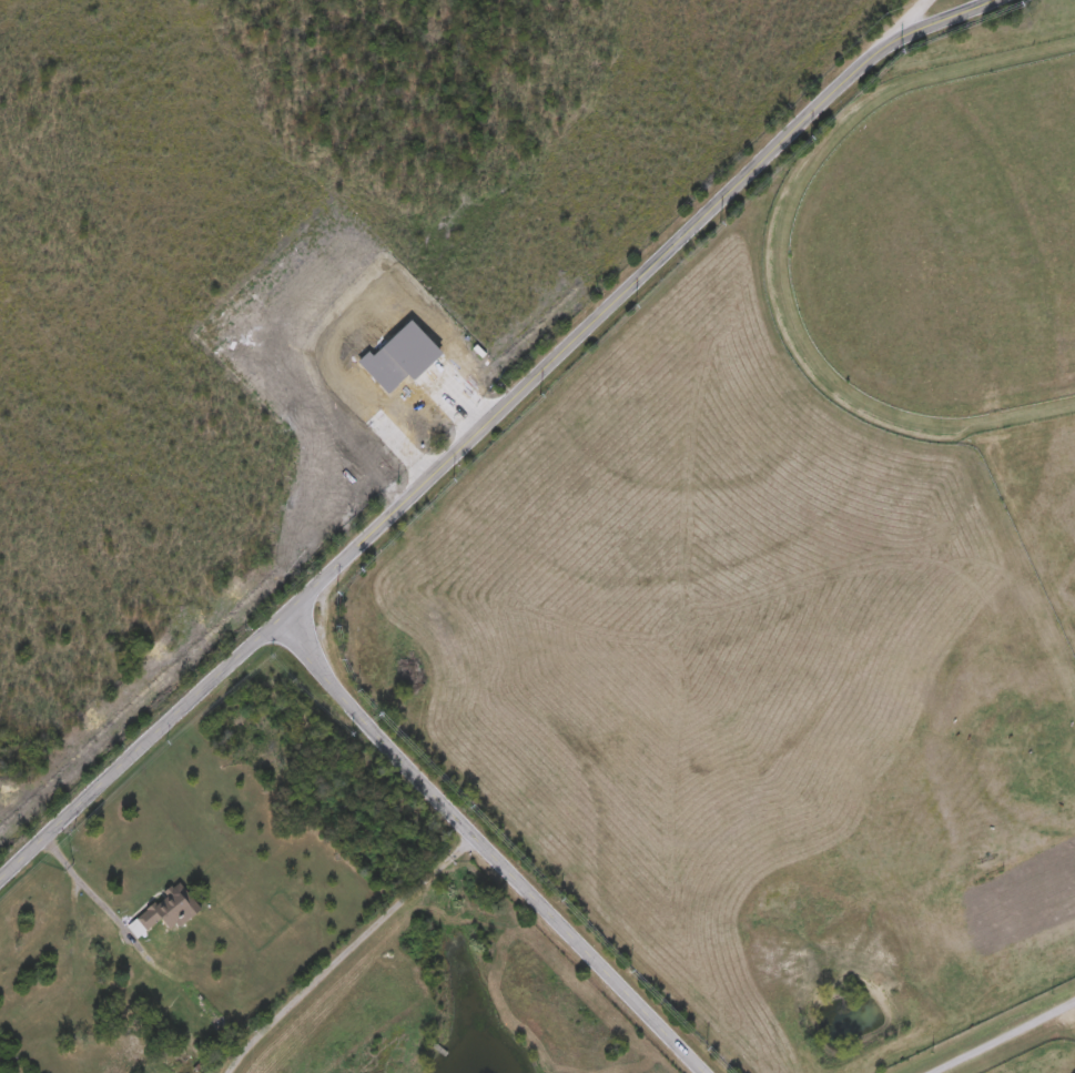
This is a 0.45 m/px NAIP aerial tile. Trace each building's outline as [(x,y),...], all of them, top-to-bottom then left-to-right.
[(161,921),(172,934),(201,911),(179,884),(127,926),(138,940),(161,921)]
